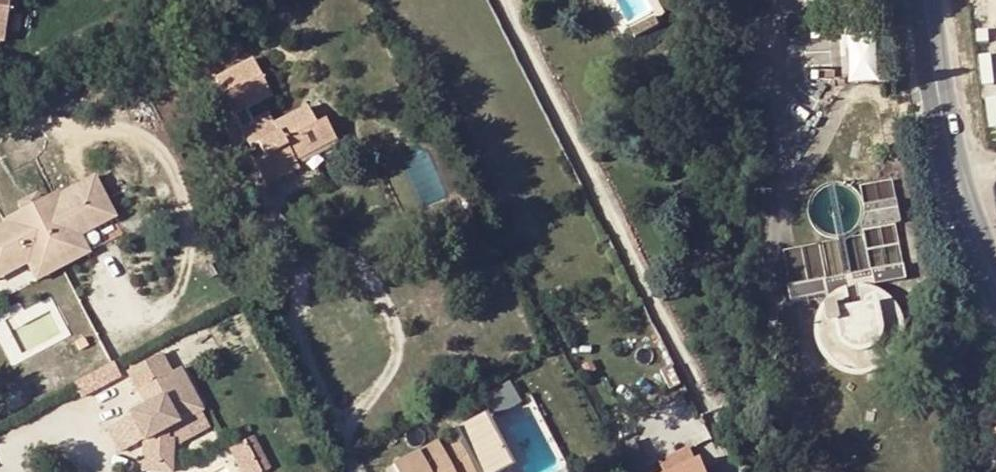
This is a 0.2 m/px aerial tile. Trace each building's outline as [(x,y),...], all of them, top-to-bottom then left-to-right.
[(9,44),(15,16),(0,11),(0,42),(9,44)] [(652,20),(631,30),(635,39),(656,28),(652,20)] [(881,76),(880,26),(846,27),(847,77),(881,76)] [(262,181),(276,173),(281,181),(299,172),(295,164),(334,145),(324,123),(316,128),(305,110),(274,125),(269,116),(254,122),(249,111),(272,99),(253,62),(215,81),(252,150),(257,147),(264,161),(254,165),(262,181)] [(276,173),(262,181),(265,189),(281,181),(276,173)] [(61,268),(89,255),(80,238),(75,229),(111,210),(93,176),(62,195),(59,192),(41,203),(20,213),(0,225),(0,269),(21,257),(25,266),(35,282),(61,268)] [(20,213),(41,203),(36,194),(16,206),(20,213)] [(895,200),(866,206),(861,229),(895,223),(899,222),(895,200)] [(75,229),(80,238),(116,219),(111,210),(75,229)] [(67,278),(93,264),(89,255),(61,268),(67,278)] [(0,269),(0,281),(25,266),(21,257),(0,269)] [(905,279),(902,265),(871,270),(872,285),(905,279)] [(61,268),(35,282),(41,291),(67,278),(61,268)] [(826,279),(825,294),(872,285),(871,270),(826,279)] [(789,286),(791,300),(825,294),(826,279),(789,286)] [(897,312),(887,301),(874,294),(860,292),(846,294),(833,301),(823,312),(816,325),(815,340),(819,355),(827,368),(839,376),(854,381),(869,380),(883,374),(894,365),(901,353),(904,339),(903,325),(897,312)] [(151,401),(142,405),(127,414),(144,442),(144,465),(164,465),(168,428),(203,411),(178,367),(169,373),(158,353),(124,373),(134,392),(145,387),(151,401)] [(503,412),(523,401),(512,380),(492,391),(503,412)] [(145,387),(134,392),(142,405),(151,401),(145,387)] [(103,429),(119,456),(144,442),(127,414),(103,429)] [(266,440),(257,444),(264,461),(268,471),(271,471),(278,469),(266,440)] [(464,440),(439,453),(435,445),(391,467),(394,471),(479,471),(464,440)] [(264,461),(257,444),(241,451),(248,467),(264,461)] [(699,464),(696,465),(688,449),(659,463),(663,471),(703,471),(699,464)] [(248,467),(250,471),(268,471),(264,461),(248,467)]
